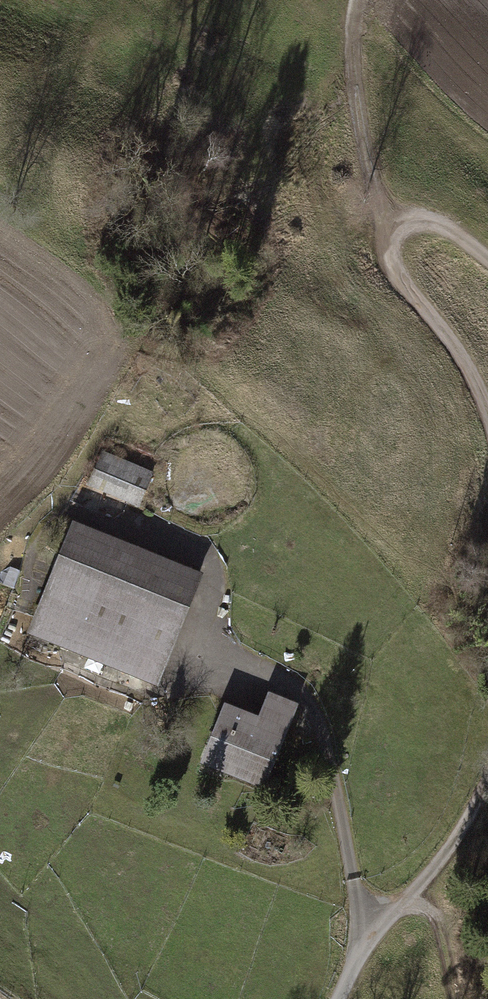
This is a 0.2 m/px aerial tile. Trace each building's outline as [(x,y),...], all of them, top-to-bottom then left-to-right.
[(149,472),(104,452),(90,483),(136,503),(149,472)] [(69,520),(24,635),(156,687),(201,572),(69,520)] [(227,705),(205,761),(266,785),(299,702),(273,692),(262,719),(227,705)]
